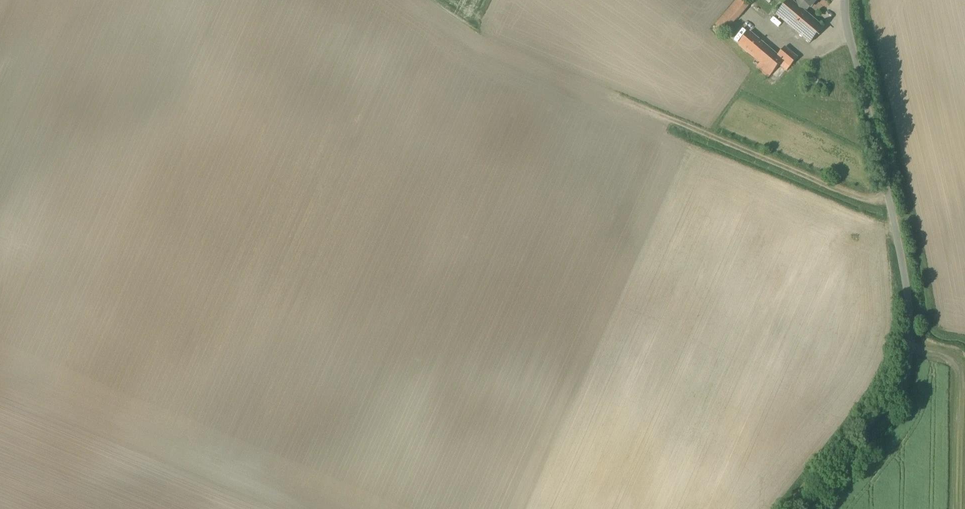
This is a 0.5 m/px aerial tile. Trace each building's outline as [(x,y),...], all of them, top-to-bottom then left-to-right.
[(738,0),(736,0),(715,23),(725,32),(746,7),(738,0)] [(817,26),(784,0),(771,17),(803,44),(817,26)] [(805,13),(816,0),(790,0),(805,13)] [(746,32),(733,47),(755,65),(752,68),(767,81),(775,69),(783,73),(792,62),(777,50),(773,55),(746,32)]
